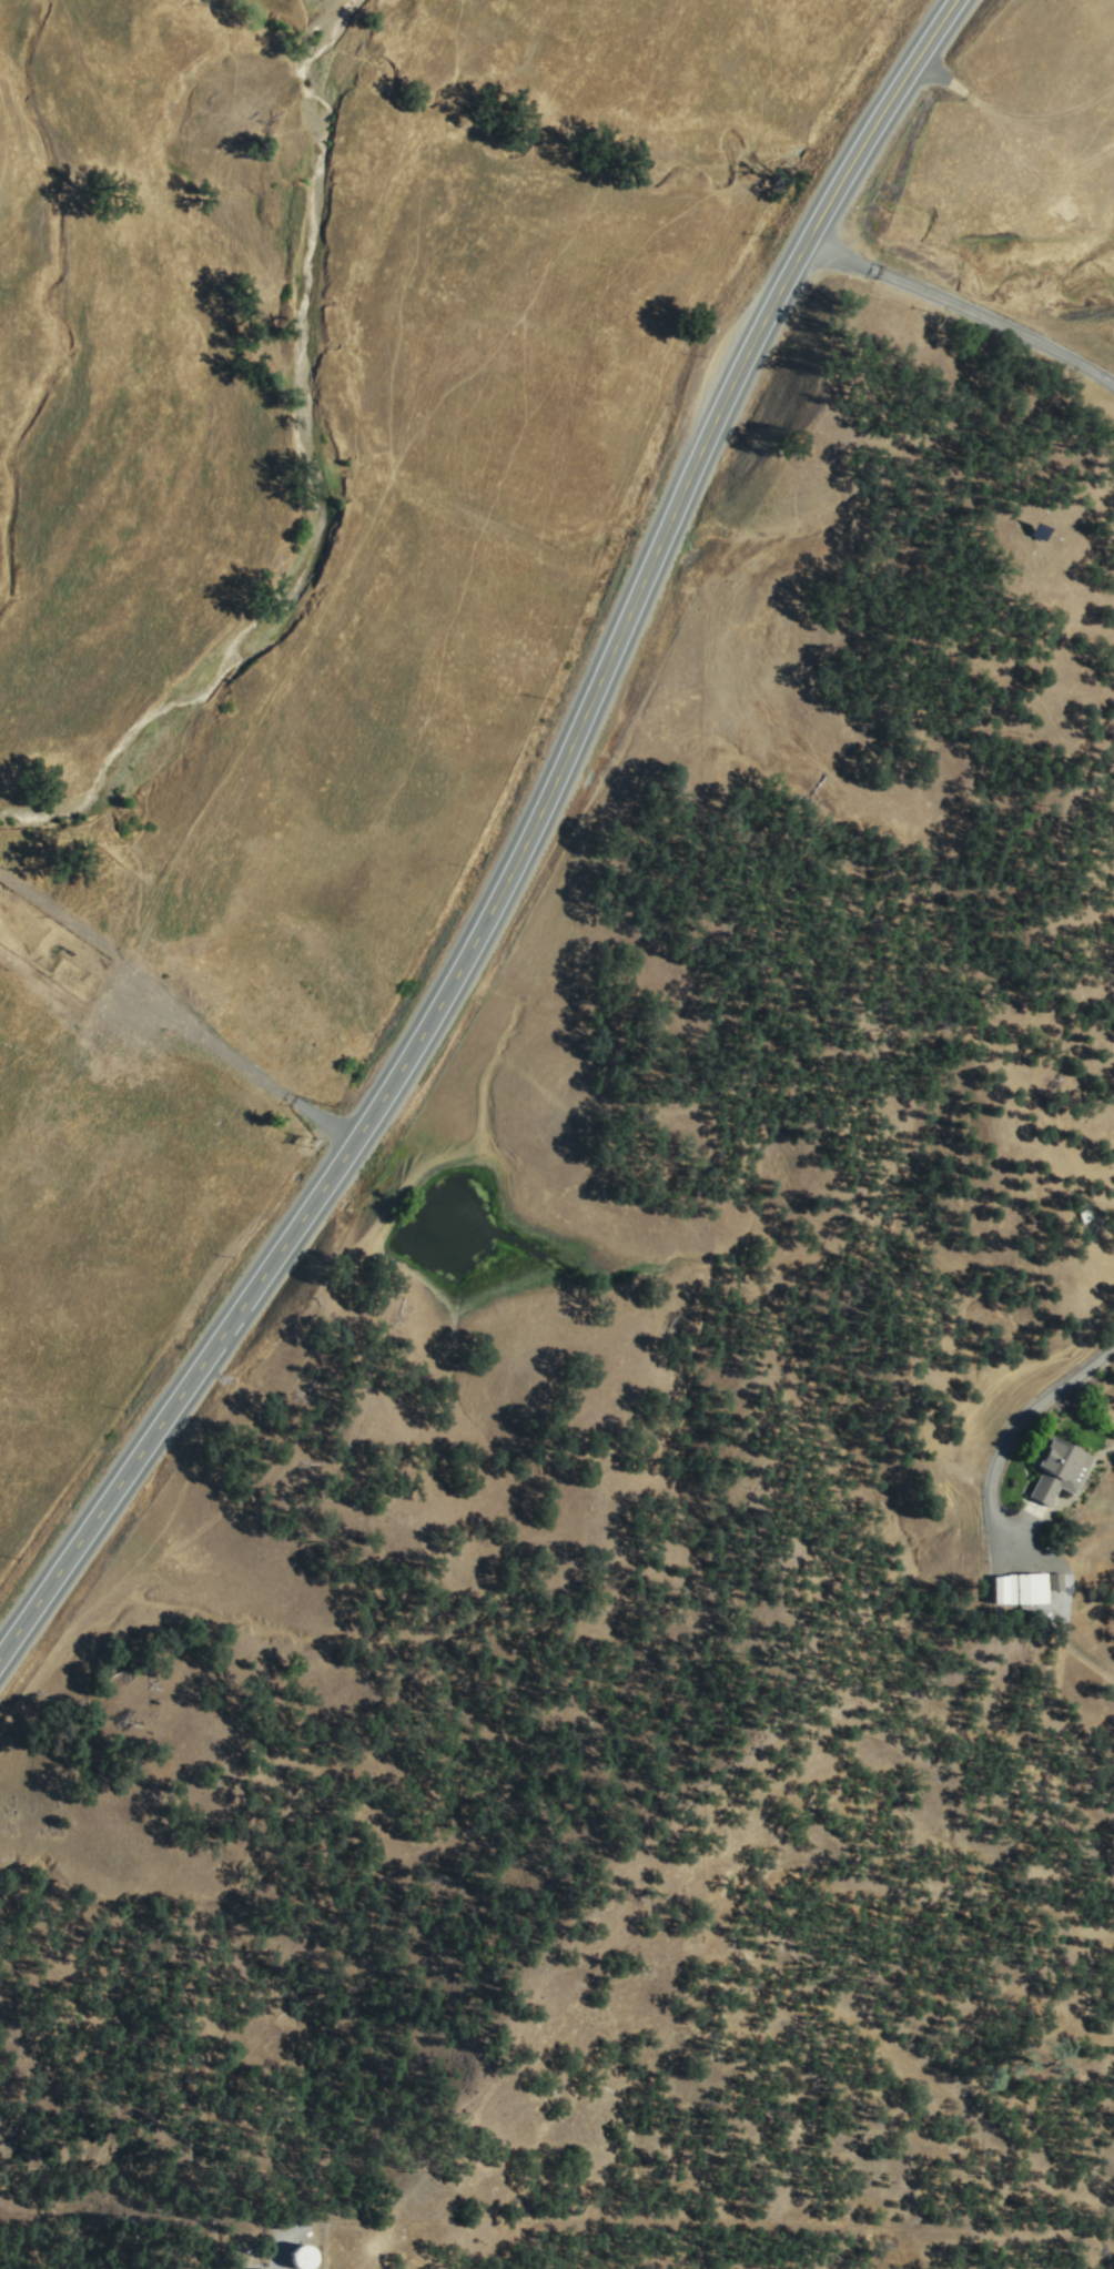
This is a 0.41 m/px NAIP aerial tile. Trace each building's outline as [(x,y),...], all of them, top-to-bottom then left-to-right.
[(1025,1495),(1039,1469),(1026,1462),(1044,1430),(1091,1455),(1070,1493),(1055,1486),(1045,1506),(1025,1495)] [(989,1572),(990,1603),(1045,1601),(1044,1570),(989,1572)] [(304,2267),(301,2268),(290,2268),(288,2268),(285,2265),(283,2261),(283,2258),(284,2253),(285,2250),(288,2247),(292,2246),(296,2245),(300,2246),(304,2248),(306,2251),(307,2256),(308,2260),(306,2263),(304,2267)]
